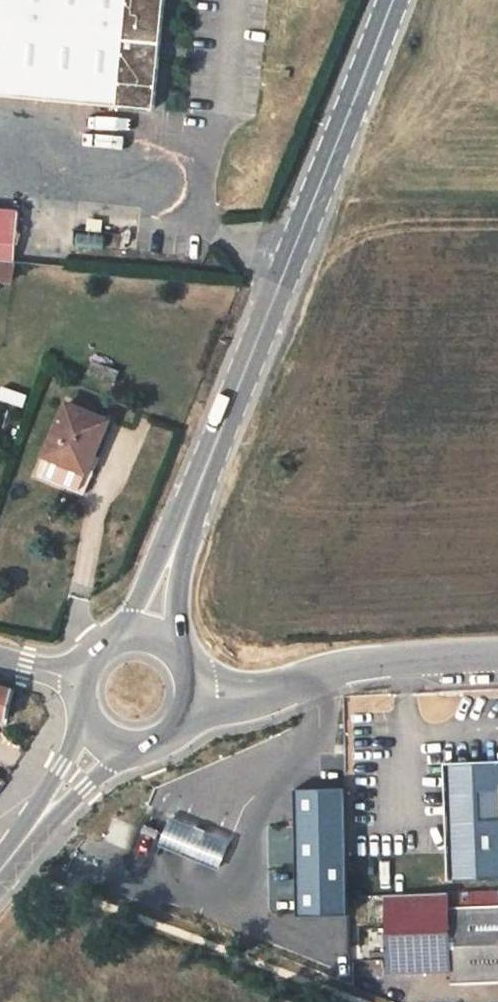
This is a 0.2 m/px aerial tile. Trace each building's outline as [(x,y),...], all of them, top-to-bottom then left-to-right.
[(158,86),(167,0),(0,0),(0,70),(158,86)] [(55,251),(59,201),(0,195),(0,246),(24,248),(35,249),(55,251)] [(96,214),(94,230),(111,231),(112,216),(96,214)] [(23,266),(24,248),(0,246),(0,264),(23,266)] [(19,306),(23,266),(0,264),(0,304),(19,306)] [(95,353),(91,365),(116,376),(121,363),(95,353)] [(112,414),(70,396),(40,468),(87,488),(96,467),(89,465),(112,414)] [(0,683),(0,713),(7,715),(14,687),(0,683)] [(468,763),(475,874),(497,872),(497,813),(483,813),(481,782),(497,781),(497,761),(468,763)] [(345,914),(342,791),(293,792),(296,915),(345,914)] [(216,867),(227,840),(171,817),(160,844),(216,867)] [(453,889),(454,906),(497,904),(497,887),(453,889)] [(454,906),(453,889),(390,892),(393,950),(394,969),(456,966),(456,981),(497,979),(497,904),(454,906)]
